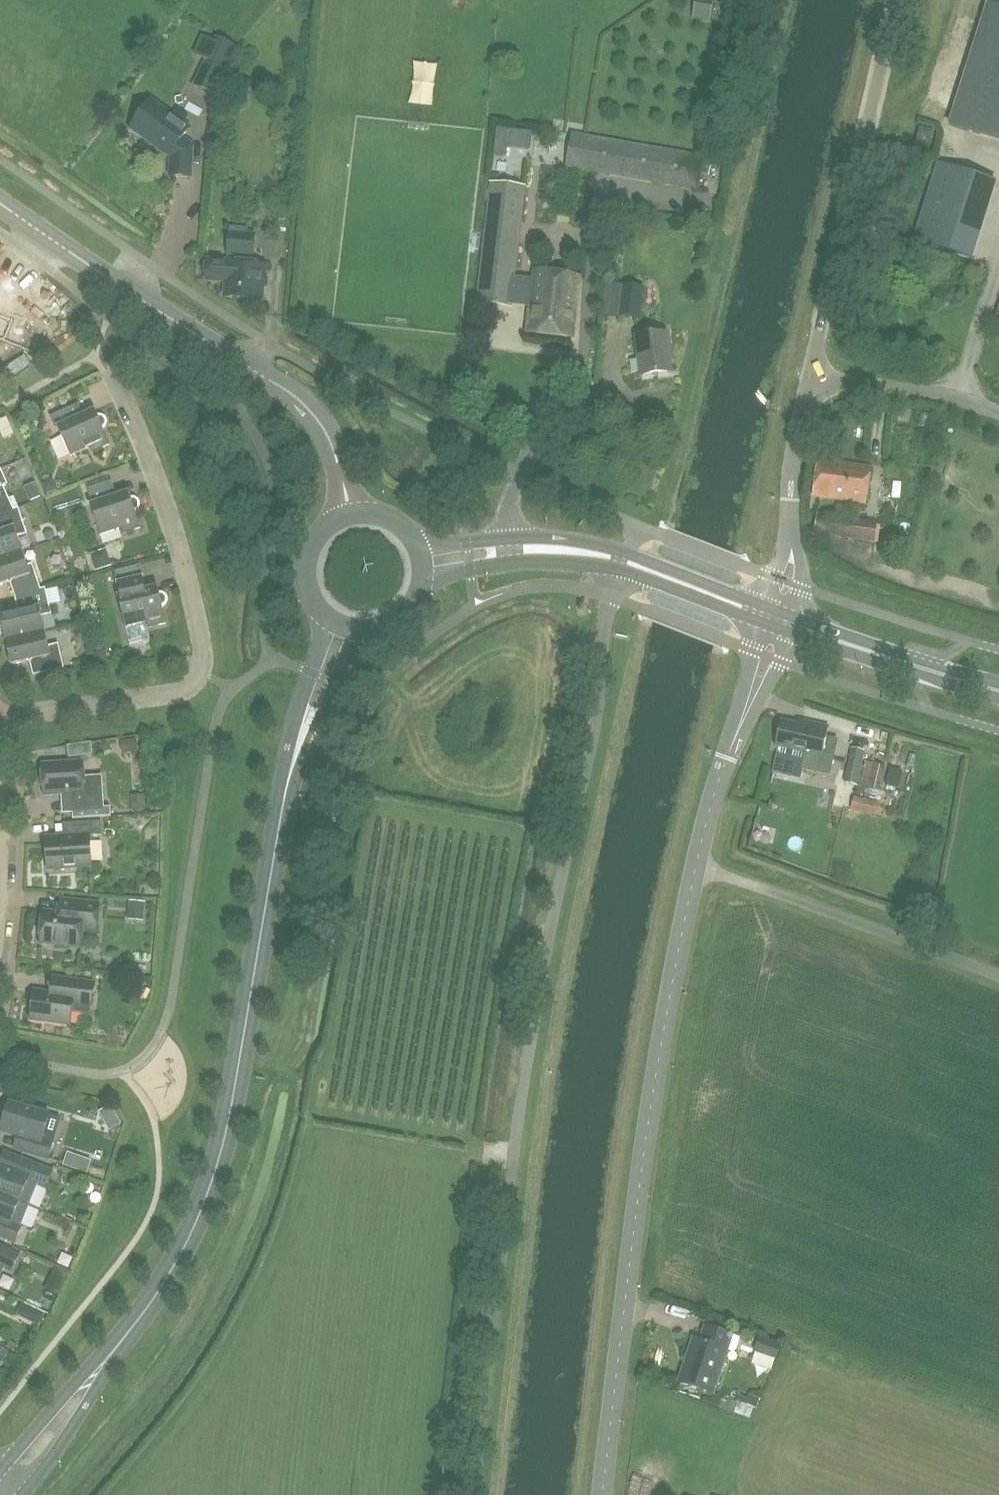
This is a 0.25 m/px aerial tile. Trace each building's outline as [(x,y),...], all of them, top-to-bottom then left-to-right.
[(699,0),(698,0),(695,20),(711,22),(714,2),(699,0)] [(998,142),(998,7),(988,4),(949,126),(998,142)] [(211,49),(194,85),(212,94),(230,58),(211,49)] [(189,127),(150,100),(131,128),(170,155),(172,156),(171,175),(191,176),(192,145),(182,138),(189,127)] [(934,132),(921,129),(917,146),(930,149),(934,132)] [(567,167),(698,189),(704,156),(573,134),(567,167)] [(937,161),(912,237),(968,256),(993,179),(937,161)] [(512,303),(514,282),(525,187),(491,183),(478,302),(511,306),(512,303)] [(226,282),(225,298),(264,300),(266,264),(253,263),(254,234),(229,232),(227,262),(207,261),(206,280),(226,282)] [(533,285),(514,282),(512,303),(530,306),(527,332),(573,338),(581,277),(535,271),(533,285)] [(607,281),(603,315),(641,320),(644,287),(607,281)] [(2,340),(10,318),(0,314),(0,339),(2,340)] [(636,338),(641,377),(672,372),(667,334),(636,338)] [(9,379),(0,364),(0,385),(9,379)] [(106,420),(102,417),(97,417),(86,422),(78,405),(50,417),(56,429),(60,427),(62,432),(60,433),(71,457),(90,448),(92,452),(109,445),(103,429),(106,425),(106,420)] [(43,435),(50,455),(65,450),(59,430),(43,435)] [(871,468),(818,460),(813,496),(866,504),(871,468)] [(14,510),(4,487),(8,486),(1,470),(0,471),(0,516),(14,510)] [(38,480),(27,485),(32,499),(43,494),(38,480)] [(47,495),(59,491),(56,482),(51,480),(42,483),(47,495)] [(139,503),(136,499),(130,499),(119,503),(112,481),(87,490),(95,511),(92,512),(100,536),(121,529),(123,534),(140,528),(135,512),(139,508),(139,503)] [(22,552),(17,538),(27,534),(19,509),(14,510),(0,516),(0,559),(22,552)] [(877,522),(818,513),(815,533),(874,542),(877,522)] [(115,565),(109,547),(92,553),(98,570),(115,565)] [(15,597),(41,590),(32,564),(27,566),(22,552),(0,559),(0,586),(7,583),(11,585),(15,597)] [(147,597),(143,579),(140,566),(115,572),(122,603),(120,603),(129,643),(150,638),(148,628),(166,624),(162,607),(166,604),(167,599),(164,595),(159,594),(147,597)] [(41,590),(15,597),(18,610),(15,614),(0,617),(6,641),(45,632),(42,617),(52,615),(45,589),(41,590)] [(45,632),(6,641),(12,665),(27,662),(31,664),(34,676),(64,669),(59,644),(49,647),(45,632)] [(109,667),(107,654),(93,656),(95,669),(109,667)] [(776,746),(805,753),(802,769),(830,775),(838,741),(827,738),(830,727),(803,721),(802,725),(782,720),(776,746)] [(128,752),(139,750),(137,736),(126,738),(128,752)] [(88,738),(61,739),(62,752),(89,751),(88,738)] [(857,786),(858,783),(862,765),(865,751),(851,748),(844,783),(857,786)] [(864,766),(862,765),(858,783),(860,784),(859,786),(879,791),(882,783),(883,782),(887,766),(865,761),(864,766)] [(72,797),(73,814),(73,820),(111,817),(111,809),(105,810),(103,776),(84,777),(83,762),(43,765),(45,795),(68,794),(72,797)] [(886,785),(899,789),(903,772),(890,768),(886,785)] [(879,802),(854,796),(850,810),(875,816),(879,802)] [(48,869),(92,867),(90,837),(102,836),(101,822),(73,823),(74,837),(46,839),(48,869)] [(44,913),(41,943),(81,947),(82,931),(97,933),(100,904),(60,900),(58,914),(44,913)] [(146,914),(146,902),(131,901),(131,913),(146,914)] [(95,983),(63,979),(61,992),(58,995),(34,992),(31,1020),(70,1025),(72,1012),(91,1015),(95,983)] [(9,1103),(1,1132),(26,1139),(22,1151),(48,1159),(53,1143),(42,1140),(50,1116),(9,1103)] [(89,1174),(93,1163),(68,1154),(64,1166),(89,1174)] [(20,1202),(30,1206),(39,1185),(46,1188),(52,1172),(19,1159),(15,1171),(0,1165),(0,1194),(20,1202)] [(30,1206),(20,1202),(0,1194),(0,1237),(15,1243),(22,1227),(30,1206)] [(5,1268),(11,1271),(19,1257),(0,1247),(0,1278),(5,1268)] [(70,1288),(71,1271),(61,1271),(60,1287),(70,1288)] [(46,1314),(35,1309),(30,1320),(41,1325),(46,1314)] [(694,1338),(679,1383),(713,1394),(732,1336),(706,1327),(701,1341),(694,1338)] [(780,1346),(760,1339),(755,1352),(776,1359),(780,1346)] [(3,1365),(12,1351),(0,1344),(0,1363),(3,1365)] [(763,1399),(750,1394),(746,1404),(759,1409),(763,1399)]
